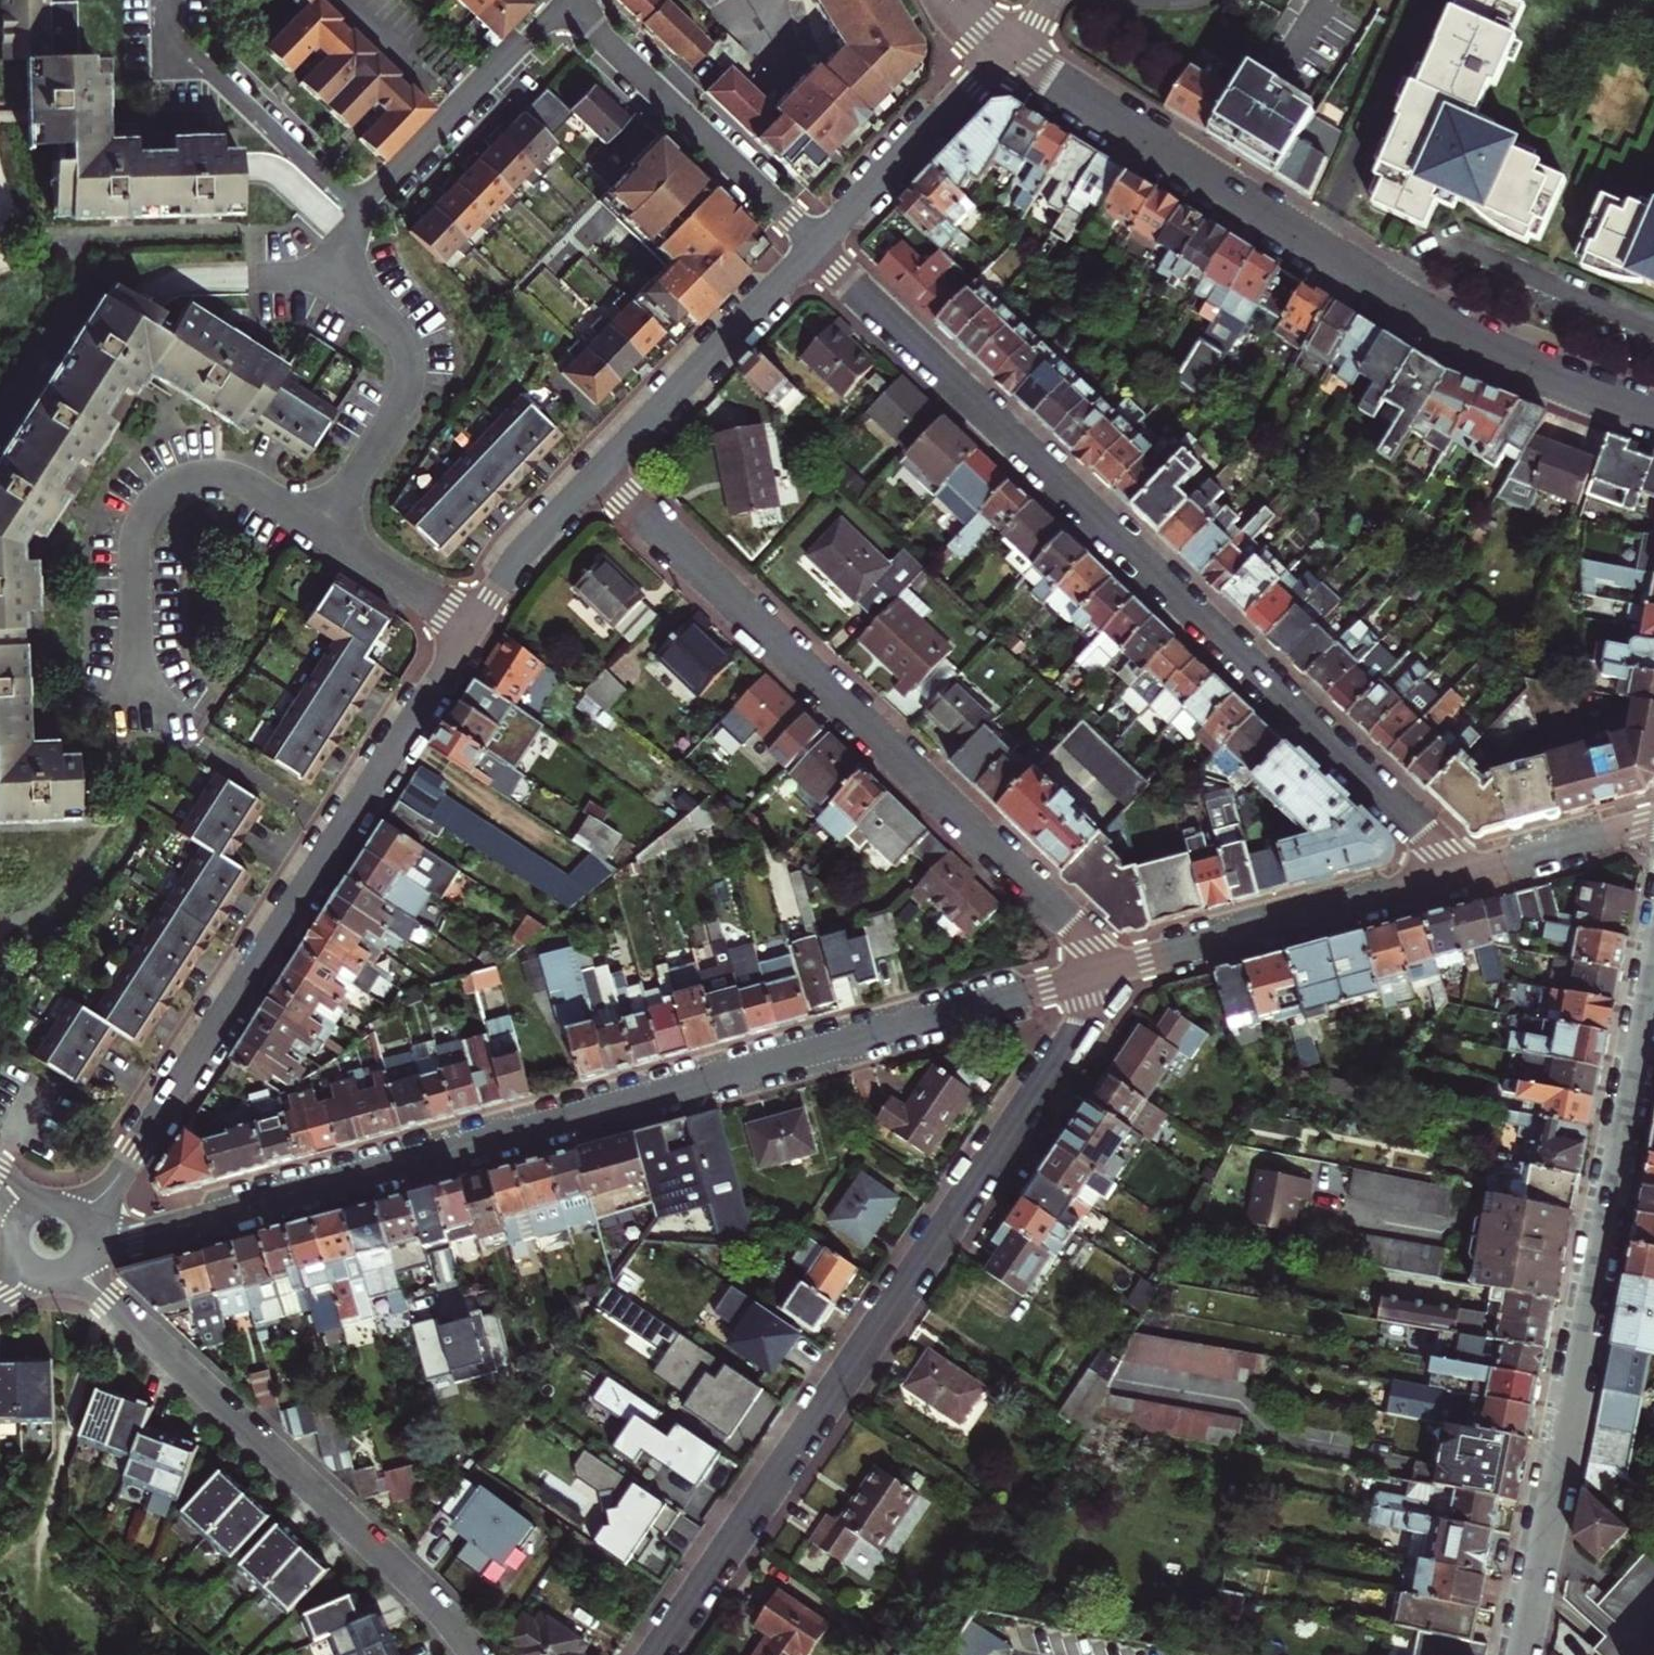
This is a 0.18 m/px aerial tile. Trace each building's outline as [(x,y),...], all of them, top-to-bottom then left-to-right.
[(104,139),(90,140),(90,123),(103,123),(103,116),(103,107),(106,107),(106,89),(102,89),(102,74),(90,74),(89,56),(76,56),(75,2),(49,3),(49,0),(0,0),(0,20),(0,21),(0,33),(2,60),(25,59),(28,143),(55,142),(66,142),(66,160),(55,160),(50,161),(52,205),(68,205),(68,216),(68,218),(151,215),(183,214),(184,217),(202,217),(202,214),(237,213),(236,170),(236,149),(219,149),(219,136),(212,136),(202,137),(202,133),(183,134),(183,137),(167,138),(167,149),(149,150),(134,150),(133,138),(128,139),(104,139)] [(268,41),(275,48),(268,55),(286,72),(313,44),(324,54),(297,82),(315,100),(322,93),(333,104),(327,111),(345,128),(372,100),(383,110),(356,139),(374,156),(380,149),(387,156),(431,109),(317,0),(300,0),(304,3),(268,41)] [(498,40),(532,4),(527,0),(456,0),(498,40)] [(664,0),(616,0),(622,6),(644,26),(644,31),(652,38),(656,38),(666,48),(678,59),(682,55),(701,35),(664,0)] [(800,182),(826,154),(918,58),(918,46),(906,26),(891,0),(811,0),(839,46),(818,68),(814,64),(772,108),(730,68),(726,71),(711,87),(706,92),(800,182)] [(1566,181),(1537,168),(1539,164),(1531,160),(1531,159),(1512,151),(1514,145),(1516,141),(1491,130),(1466,119),(1470,110),(1476,112),(1490,82),(1495,84),(1507,58),(1515,40),(1517,37),(1511,34),(1525,4),(1515,0),(1457,0),(1453,8),(1450,7),(1435,41),(1437,42),(1418,85),(1411,82),(1403,99),(1397,114),(1401,116),(1382,160),(1375,174),(1376,175),(1383,178),(1376,194),(1372,203),(1423,226),(1428,216),(1466,226),(1528,243),(1533,235),(1540,239),(1566,181)] [(713,47),(707,53),(726,71),(730,68),(745,52),(725,33),(713,47)] [(713,47),(701,35),(682,55),(694,66),(707,53),(713,47)] [(1411,82),(1418,85),(1437,42),(1435,41),(1430,39),(1411,82)] [(1520,42),(1515,40),(1507,58),(1512,60),(1520,42)] [(275,48),(268,41),(261,48),(268,55),(275,48)] [(1245,157),(1276,176),(1312,117),(1315,114),(1274,88),(1278,82),(1250,64),(1233,92),(1207,133),(1245,157)] [(1191,67),(1166,108),(1184,119),(1207,133),(1233,92),(1191,67)] [(1411,82),(1404,79),(1396,96),(1403,99),(1411,82)] [(421,217),(407,232),(441,263),(455,249),(463,256),(473,246),(465,238),(477,226),(485,234),(495,223),(486,215),(498,202),(507,210),(517,200),(509,192),(521,179),(529,187),(548,167),(540,159),(554,144),(547,137),(571,113),(603,144),(627,118),(608,100),(590,84),(567,109),(544,87),(507,126),(502,121),(498,125),(489,135),(483,141),(488,146),(476,159),(471,154),(466,159),(461,165),(466,170),(454,182),(449,177),(443,184),(438,188),(444,193),(432,206),(426,201),(421,207),(416,212),(421,217)] [(322,93),(315,100),(327,111),(333,104),(322,93)] [(993,162),(1025,110),(1011,102),(1003,103),(995,104),(947,155),(933,169),(957,192),(969,177),(979,185),(993,162)] [(993,162),(1016,177),(1049,125),(1035,116),(1025,110),(993,162)] [(1475,114),(1476,112),(1470,110),(1466,119),(1491,130),(1494,123),(1475,114)] [(1382,160),(1401,116),(1397,114),(1394,113),(1375,156),(1382,160)] [(1312,117),(1276,176),(1297,189),(1311,198),(1340,134),(1312,117)] [(90,140),(104,139),(103,123),(90,123),(90,140)] [(1049,125),(1016,177),(1012,183),(1022,190),(1013,204),(1025,211),(1039,189),(1071,139),(1059,131),(1049,125)] [(690,329),(771,245),(656,135),(628,163),(630,165),(604,193),(625,214),(618,221),(663,265),(629,301),(621,293),(611,305),(619,312),(607,325),(598,317),(588,328),(596,336),(584,349),(576,341),(566,352),(574,359),(560,374),(594,406),(608,391),(613,396),(617,391),(623,385),(618,380),(630,368),(635,373),(641,366),(646,362),(640,357),(652,344),(658,349),(661,346),(668,339),(674,345),(690,329)] [(1056,224),(1098,156),(1082,146),(1071,139),(1039,189),(1051,197),(1040,214),(1056,224)] [(55,160),(66,160),(66,142),(55,142),(55,160)] [(1534,153),(1514,145),(1512,151),(1531,159),(1534,153)] [(381,162),(387,156),(380,149),(374,156),(381,162)] [(1096,224),(1128,174),(1110,163),(1098,156),(1056,224),(1051,232),(1067,243),(1084,216),(1096,224)] [(915,189),(945,218),(958,230),(977,210),(968,202),(957,192),(933,169),(924,179),(915,189)] [(1139,181),(1128,174),(1096,224),(1087,238),(1102,248),(1112,233),(1126,241),(1130,235),(1157,192),(1139,181)] [(1383,178),(1376,175),(1369,191),(1376,194),(1383,178)] [(907,198),(897,207),(942,250),(946,253),(953,245),(935,228),(945,218),(915,189),(907,198)] [(1169,200),(1157,192),(1130,235),(1154,251),(1181,207),(1169,200)] [(1601,196),(1575,254),(1588,262),(1584,268),(1624,293),(1653,311),(1653,208),(1651,213),(1637,207),(1629,203),(1627,208),(1601,196)] [(1637,207),(1651,213),(1653,208),(1653,206),(1640,200),(1637,207)] [(52,216),(68,216),(68,205),(52,205),(52,216)] [(1170,279),(1206,222),(1191,213),(1181,207),(1154,251),(1167,259),(1159,272),(1170,279)] [(1218,230),(1206,222),(1170,279),(1182,286),(1190,273),(1202,280),(1229,237),(1218,230)] [(1217,311),(1255,253),(1240,244),(1229,237),(1202,280),(1196,288),(1210,297),(1199,314),(1211,322),(1217,311)] [(984,275),(953,245),(946,253),(977,282),(984,275)] [(937,323),(977,282),(946,253),(942,250),(926,266),(905,246),(881,269),(915,301),(937,323)] [(1266,260),(1255,253),(1217,311),(1224,315),(1227,310),(1234,315),(1245,297),(1257,305),(1280,268),(1266,260)] [(1280,319),(1303,282),(1289,274),(1280,268),(1257,305),(1280,319)] [(997,300),(977,282),(937,323),(949,334),(958,342),(997,300)] [(1301,350),(1332,301),(1313,289),(1303,282),(1280,319),(1272,332),(1301,350)] [(111,302),(119,289),(112,284),(104,297),(111,302)] [(23,676),(21,627),(21,610),(34,609),(34,602),(33,595),(37,594),(36,576),(32,576),(32,560),(19,560),(19,543),(28,529),(37,535),(57,505),(65,493),(55,486),(64,472),(74,457),(84,463),(93,450),(95,451),(102,440),(100,439),(106,430),(112,422),(100,414),(109,401),(118,387),(128,393),(136,381),(138,382),(142,376),(146,370),(185,396),(184,398),(190,402),(199,408),(200,405),(242,433),(248,424),(266,436),(275,442),(280,445),(301,459),(319,432),(332,411),(306,393),(279,376),(284,368),(243,341),(245,339),(229,329),(228,331),(186,303),(170,328),(164,336),(149,326),(155,318),(158,313),(139,301),(120,288),(119,289),(111,302),(104,297),(102,296),(84,324),(82,322),(72,338),(74,339),(56,367),(11,437),(0,455),(0,820),(26,819),(26,822),(43,821),(43,818),(78,817),(75,753),(57,753),(57,739),(42,740),(25,741),(24,695),(26,695),(26,686),(26,676),(23,676)] [(968,352),(978,362),(1010,329),(1018,320),(997,300),(958,342),(968,352)] [(1338,352),(1359,317),(1345,308),(1332,301),(1301,350),(1329,367),(1338,352)] [(1217,311),(1211,322),(1201,338),(1207,342),(1224,315),(1217,311)] [(850,328),(834,313),(799,353),(841,393),(871,360),(851,340),(845,334),(850,328)] [(1370,324),(1359,317),(1338,352),(1349,360),(1339,376),(1354,385),(1359,375),(1385,333),(1370,324)] [(149,326),(164,336),(170,328),(155,318),(149,326)] [(1010,329),(978,362),(987,371),(997,380),(1028,347),(1037,338),(1025,327),(1017,336),(1010,329)] [(1385,400),(1415,352),(1397,341),(1385,333),(1359,375),(1374,385),(1359,409),(1374,418),(1379,410),(1385,400)] [(1207,342),(1201,338),(1174,379),(1179,383),(1197,399),(1226,353),(1207,342)] [(1028,347),(997,380),(1007,389),(1016,398),(1056,357),(1061,351),(1055,346),(1051,351),(1045,345),(1036,355),(1028,347)] [(1409,433),(1447,372),(1426,359),(1415,352),(1385,400),(1404,412),(1398,422),(1379,453),(1392,461),(1409,433)] [(747,365),(738,374),(774,410),(794,391),(756,355),(747,365)] [(1027,408),(1036,417),(1075,375),(1056,357),(1016,398),(1027,408)] [(1448,443),(1483,387),(1464,378),(1447,372),(1409,433),(1442,454),(1448,443)] [(867,406),(910,447),(941,415),(920,395),(898,374),(867,406)] [(1075,375),(1036,417),(1045,426),(1054,435),(1094,393),(1075,375)] [(1482,459),(1518,401),(1497,392),(1483,387),(1448,443),(1480,463),(1482,459)] [(1075,455),(1115,413),(1094,393),(1054,435),(1064,444),(1075,455)] [(512,484),(534,461),(540,455),(553,441),(559,435),(552,428),(565,413),(549,397),(535,411),(517,395),(492,420),(470,444),(446,469),(422,494),(400,516),(442,557),(464,534),(488,509),(494,503),(504,492),(512,484)] [(1379,410),(1398,422),(1404,412),(1385,400),(1379,410)] [(1533,436),(1547,413),(1529,406),(1518,401),(1482,459),(1496,468),(1510,445),(1522,453),(1533,436)] [(1134,431),(1115,413),(1075,455),(1083,462),(1094,473),(1134,431)] [(945,481),(976,449),(958,432),(941,415),(910,447),(906,451),(942,485),(945,481)] [(779,505),(763,426),(716,436),(723,472),(732,515),(779,505)] [(1153,450),(1134,431),(1094,473),(1104,482),(1114,492),(1143,461),(1153,450)] [(1593,495),(1653,517),(1653,460),(1630,451),(1633,443),(1622,439),(1613,435),(1593,495)] [(1532,489),(1549,442),(1542,439),(1533,436),(1522,453),(1494,498),(1524,510),(1532,489)] [(1549,442),(1532,489),(1585,508),(1601,461),(1578,453),(1566,448),(1549,442)] [(1160,443),(1153,450),(1143,461),(1151,468),(1168,450),(1160,443)] [(1151,468),(1143,461),(1114,492),(1123,501),(1133,510),(1184,457),(1188,453),(1180,446),(1172,454),(1168,450),(1151,468)] [(979,513),(1010,481),(994,466),(976,449),(945,481),(979,513)] [(1197,469),(1184,457),(1133,510),(1146,523),(1160,536),(1190,506),(1175,491),(1197,469)] [(1022,493),(1010,481),(979,513),(948,545),(961,557),(993,524),(1002,533),(1031,502),(1022,493)] [(1171,547),(1181,556),(1221,515),(1212,507),(1225,494),(1212,482),(1190,506),(1160,536),(1171,547)] [(1031,502),(1002,533),(1017,547),(1006,559),(1023,575),(1064,533),(1048,518),(1031,502)] [(1274,502),(1232,546),(1202,577),(1212,586),(1223,596),(1253,566),(1240,554),(1283,510),(1274,502)] [(1221,515),(1181,556),(1192,566),(1202,577),(1232,546),(1222,537),(1239,520),(1227,509),(1221,515)] [(885,567),(839,520),(806,555),(832,581),(853,600),(885,567)] [(1643,532),(1636,570),(1653,574),(1653,535),(1643,532)] [(1077,546),(1064,533),(1023,575),(1040,591),(1037,594),(1045,602),(1057,589),(1088,557),(1077,546)] [(896,600),(924,570),(906,553),(858,603),(876,621),(896,600)] [(1102,570),(1088,557),(1057,589),(1081,612),(1112,580),(1102,570)] [(1260,558),(1253,566),(1223,596),(1235,607),(1247,619),(1291,573),(1278,561),(1272,569),(1260,558)] [(1588,580),(1644,591),(1642,604),(1653,607),(1653,574),(1636,570),(1592,560),(1588,580)] [(581,592),(632,642),(657,615),(646,604),(648,602),(632,586),(609,563),(581,592)] [(1302,563),(1291,573),(1247,619),(1257,629),(1269,640),(1323,583),(1302,563)] [(297,695),(279,723),(260,752),(308,783),(327,754),(330,749),(342,731),(345,726),(363,698),(367,692),(376,677),(381,670),(366,660),(396,613),(382,604),(367,594),(352,585),(339,576),(308,623),(333,639),(315,667),(297,695)] [(1122,589),(1112,580),(1081,612),(1073,620),(1081,627),(1088,620),(1101,633),(1132,599),(1122,589)] [(1342,602),(1323,583),(1269,640),(1278,649),(1288,658),(1320,624),(1342,602)] [(1121,652),(1153,619),(1141,608),(1132,599),(1101,633),(1077,658),(1088,668),(1112,643),(1121,652)] [(876,621),(859,638),(895,672),(913,690),(950,651),(896,600),(876,621)] [(1642,604),(1628,602),(1622,627),(1629,628),(1633,638),(1637,635),(1653,638),(1653,607),(1642,604)] [(713,627),(698,612),(657,658),(700,699),(733,664),(713,643),(706,636),(713,627)] [(1137,680),(1175,640),(1163,629),(1153,619),(1121,652),(1130,661),(1124,668),(1137,680)] [(1329,632),(1320,624),(1288,658),(1299,669),(1308,677),(1337,647),(1325,635),(1329,632)] [(1359,624),(1337,647),(1308,677),(1318,687),(1329,697),(1377,647),(1380,644),(1359,624)] [(1633,638),(1629,628),(1625,649),(1604,645),(1600,662),(1622,666),(1653,673),(1653,638),(1637,635),(1633,638)] [(509,629),(495,651),(498,653),(491,664),(480,680),(515,702),(531,678),(534,680),(546,661),(509,629)] [(1176,670),(1180,674),(1195,659),(1185,650),(1175,640),(1137,680),(1120,697),(1140,717),(1144,712),(1149,706),(1166,689),(1162,685),(1176,670)] [(1397,666),(1377,647),(1329,697),(1340,708),(1349,717),(1387,677),(1397,666)] [(498,653),(495,651),(491,656),(488,662),(491,664),(498,653)] [(1184,709),(1214,677),(1205,668),(1195,659),(1180,674),(1176,670),(1162,685),(1166,689),(1149,706),(1169,725),(1171,722),(1184,709)] [(1370,737),(1408,698),(1432,673),(1420,662),(1396,686),(1387,677),(1349,717),(1359,727),(1370,737)] [(1622,666),(1619,681),(1630,684),(1628,698),(1634,700),(1653,703),(1653,673),(1622,666)] [(626,690),(605,670),(583,693),(606,712),(626,690)] [(764,675),(732,707),(772,748),(767,753),(785,769),(822,730),(796,705),(764,675)] [(1224,687),(1214,677),(1184,709),(1203,729),(1234,697),(1224,687)] [(1573,687),(1556,684),(1540,681),(1522,677),(1526,692),(1533,716),(1548,712),(1549,717),(1564,713),(1565,718),(1580,714),(1573,687)] [(465,696),(462,702),(530,745),(546,722),(515,702),(480,680),(477,678),(469,690),(465,696)] [(994,719),(955,680),(924,712),(947,734),(954,740),(958,736),(968,746),(985,728),(994,719)] [(1381,747),(1390,756),(1446,698),(1433,685),(1414,704),(1408,698),(1370,737),(1381,747)] [(1214,756),(1253,715),(1244,706),(1234,697),(1203,729),(1194,738),(1214,756)] [(1410,775),(1461,721),(1466,717),(1446,698),(1390,756),(1399,765),(1410,775)] [(1634,700),(1631,716),(1628,733),(1607,739),(1606,737),(1591,741),(1591,743),(1544,756),(1546,764),(1560,814),(1600,803),(1644,790),(1653,782),(1653,703),(1634,700)] [(454,715),(447,725),(515,769),(530,745),(462,702),(454,715)] [(1144,712),(1140,717),(1144,721),(1149,717),(1144,712)] [(1270,731),(1253,715),(1214,756),(1200,771),(1229,785),(1239,774),(1249,783),(1255,777),(1285,746),(1270,731)] [(1149,786),(1082,721),(1059,745),(1126,810),(1149,786)] [(1481,740),(1461,721),(1410,775),(1419,784),(1429,793),(1465,756),(1481,740)] [(1176,726),(1171,722),(1169,725),(1165,729),(1170,733),(1176,726)] [(440,736),(433,747),(451,759),(508,795),(522,773),(515,769),(447,725),(440,736)] [(968,746),(950,764),(964,778),(976,789),(1005,759),(1011,753),(985,728),(968,746)] [(844,751),(822,730),(785,769),(827,808),(864,770),(844,751)] [(1326,785),(1285,746),(1255,777),(1313,832),(1333,826),(1341,834),(1357,814),(1326,785)] [(1481,837),(1508,829),(1496,786),(1465,756),(1429,793),(1448,812),(1471,834),(1481,837)] [(1016,769),(1005,759),(976,789),(987,799),(997,809),(1032,773),(1023,763),(1016,769)] [(1530,823),(1560,814),(1546,764),(1493,778),(1496,786),(1508,829),(1530,823)] [(570,871),(559,864),(547,856),(535,848),(522,840),(509,832),(496,823),(483,815),(471,807),(459,799),(445,790),(444,780),(439,777),(421,766),(410,784),(399,800),(427,818),(443,828),(453,835),(466,842),(478,851),(492,859),(505,868),(517,875),(529,883),(542,891),(568,908),(587,893),(607,878),(611,874),(620,868),(606,859),(594,851),(582,861),(570,871)] [(875,781),(864,770),(827,808),(816,820),(839,842),(846,835),(887,792),(875,781)] [(1102,834),(1074,807),(1077,805),(1058,787),(1056,790),(1035,770),(1032,773),(997,809),(1030,840),(1064,873),(1102,834)] [(111,985),(92,1015),(69,1000),(50,1029),(33,1056),(81,1087),(96,1064),(98,1060),(104,1051),(117,1031),(140,1045),(155,1022),(159,1016),(164,1008),(177,988),(191,966),(194,961),(199,953),(213,931),(228,908),(232,902),(237,894),(250,873),(227,859),(240,838),(245,831),(249,824),(263,802),(216,771),(197,800),(179,828),(202,843),(184,871),(166,900),(147,930),(129,957),(111,985)] [(913,850),(933,870),(951,852),(914,818),(887,792),(846,835),(858,847),(867,838),(896,867),(913,850)] [(1220,843),(1235,902),(1250,898),(1259,895),(1249,856),(1232,795),(1208,801),(1220,843)] [(392,811),(386,822),(422,845),(429,834),(437,839),(443,828),(427,818),(399,800),(392,811)] [(1389,845),(1357,814),(1341,834),(1333,826),(1313,832),(1318,838),(1279,848),(1290,886),(1340,873),(1379,862),(1384,860),(1388,856),(1390,853),(1390,850),(1389,845)] [(576,839),(594,851),(606,859),(620,837),(590,817),(576,839)] [(368,849),(438,894),(448,900),(465,873),(422,845),(386,822),(377,836),(368,849)] [(1189,854),(1204,910),(1223,905),(1235,902),(1220,843),(1203,848),(1198,830),(1184,834),(1189,854)] [(1126,932),(1154,924),(1138,868),(1138,866),(1102,834),(1064,873),(1092,900),(1126,932)] [(1290,886),(1279,848),(1249,856),(1259,895),(1277,890),(1290,886)] [(350,877),(421,921),(438,894),(368,849),(359,864),(350,877)] [(933,870),(911,893),(921,903),(932,893),(971,934),(999,906),(971,878),(959,867),(963,864),(951,852),(933,870)] [(1138,868),(1154,924),(1177,918),(1204,910),(1189,854),(1138,868)] [(803,875),(810,898),(818,886),(803,875)] [(342,889),(338,897),(393,932),(408,941),(414,931),(421,921),(350,877),(342,889)] [(1632,904),(1634,892),(1581,882),(1572,928),(1613,936),(1618,913),(1630,915),(1632,904)] [(1545,922),(1562,926),(1551,884),(1536,888),(1545,922)] [(1536,888),(1514,894),(1521,919),(1518,932),(1545,922),(1536,888)] [(1514,894),(1498,898),(1509,935),(1518,932),(1521,919),(1514,894)] [(393,932),(338,897),(333,904),(326,915),(361,937),(365,931),(380,941),(384,934),(390,937),(393,932)] [(1509,935),(1498,898),(1470,906),(1452,911),(1465,959),(1466,966),(1477,963),(1484,986),(1503,981),(1505,981),(1494,945),(1513,949),(1509,935)] [(820,936),(810,899),(798,903),(808,939),(794,942),(812,1008),(823,1005),(833,1002),(816,937),(820,936)] [(1465,959),(1452,911),(1442,914),(1425,918),(1439,966),(1465,959)] [(867,938),(872,958),(888,953),(901,950),(891,912),(862,920),(867,938)] [(361,937),(326,915),(320,924),(315,933),(371,968),(376,961),(370,958),(373,952),(358,942),(361,937)] [(1441,976),(1439,966),(1425,918),(1408,923),(1395,926),(1412,984),(1441,976)] [(726,945),(719,919),(704,923),(710,949),(726,945)] [(1613,936),(1572,928),(1562,926),(1545,922),(1542,937),(1577,944),(1574,961),(1619,970),(1622,954),(1625,939),(1613,936)] [(1412,984),(1395,926),(1378,931),(1364,935),(1380,996),(1384,1012),(1417,1002),(1412,984)] [(821,939),(833,982),(856,975),(859,986),(869,983),(878,981),(872,958),(867,938),(849,943),(846,932),(821,939)] [(309,941),(303,951),(338,973),(342,967),(358,977),(362,969),(368,973),(371,968),(315,933),(309,941)] [(1330,944),(1347,1005),(1380,996),(1364,935),(1345,940),(1330,944)] [(777,1027),(756,948),(755,944),(727,951),(736,986),(749,1034),(763,1031),(777,1027)] [(807,1019),(795,976),(784,979),(774,944),(756,948),(777,1027),(793,1023),(807,1019)] [(1308,950),(1289,955),(1306,1016),(1347,1005),(1330,944),(1308,950)] [(548,955),(569,1032),(582,1080),(594,1077),(608,1073),(576,952),(575,948),(548,955)] [(699,977),(717,1043),(734,1039),(749,1034),(736,986),(722,990),(710,949),(693,954),(699,977)] [(619,1070),(633,1066),(612,989),(600,992),(590,957),(581,950),(576,952),(608,1073),(619,1070)] [(338,973),(303,951),(297,959),(291,969),(349,1006),(360,987),(338,973)] [(561,1034),(569,1032),(548,955),(540,957),(540,960),(549,991),(550,994),(553,993),(557,1006),(553,1007),(561,1034)] [(1263,962),(1245,967),(1259,1021),(1288,1014),(1304,1070),(1309,1071),(1322,1074),(1306,1016),(1289,955),(1263,962)] [(549,991),(540,960),(523,964),(532,996),(549,991)] [(1574,961),(1567,993),(1613,1002),(1617,978),(1619,970),(1574,961)] [(675,1055),(690,1051),(672,984),(667,965),(655,968),(661,991),(644,995),(661,1059),(675,1055)] [(1259,1021),(1245,967),(1232,970),(1217,974),(1231,1031),(1260,1023),(1259,1021)] [(500,985),(496,968),(472,974),(454,981),(458,997),(500,985)] [(349,1006),(291,969),(285,978),(280,987),(338,1023),(349,1006)] [(647,1063),(661,1059),(644,995),(641,984),(627,988),(622,969),(608,973),(612,989),(633,1066),(647,1063)] [(703,1047),(717,1043),(699,977),(672,984),(690,1051),(703,1047)] [(1438,1015),(1450,1003),(1443,981),(1430,985),(1438,1015)] [(273,997),(268,1005),(327,1041),(338,1023),(280,987),(273,997)] [(1560,1025),(1606,1035),(1609,1020),(1613,1002),(1567,993),(1554,991),(1548,1023),(1560,1025)] [(327,1041),(268,1005),(262,1014),(257,1023),(293,1046),(306,1054),(311,1046),(317,1050),(321,1045),(336,1055),(342,1051),(334,1046),(327,1041)] [(1141,1027),(1108,1075),(1147,1102),(1179,1055),(1190,1062),(1207,1039),(1171,1014),(1155,1037),(1150,1034),(1141,1027)] [(517,1098),(529,1094),(509,1017),(485,1024),(490,1041),(506,1101),(517,1098)] [(251,1032),(245,1042),(300,1077),(302,1074),(297,1071),(302,1064),(287,1054),(293,1046),(257,1023),(251,1032)] [(1557,1041),(1560,1025),(1548,1023),(1547,1023),(1544,1039),(1557,1041)] [(1523,1053),(1600,1068),(1603,1052),(1606,1035),(1560,1025),(1557,1041),(1544,1039),(1513,1033),(1509,1050),(1523,1053)] [(376,1067),(380,1066),(384,1065),(374,1026),(367,1032),(376,1067)] [(490,1041),(468,1047),(485,1106),(494,1104),(506,1101),(490,1041)] [(300,1077),(245,1042),(240,1050),(233,1060),(250,1070),(267,1081),(273,1073),(288,1082),(291,1077),(297,1081),(300,1077)] [(473,1110),(485,1106),(468,1047),(438,1055),(443,1073),(454,1115),(473,1110)] [(1523,1053),(1517,1082),(1594,1099),(1597,1082),(1600,1068),(1523,1053)] [(454,1115),(443,1073),(435,1075),(431,1059),(423,1061),(421,1055),(416,1057),(422,1080),(433,1121),(446,1117),(454,1115)] [(300,1077),(303,1080),(323,1065),(312,1058),(302,1074),(300,1077)] [(241,1084),(250,1070),(233,1060),(224,1073),(241,1084)] [(390,1064),(384,1065),(401,1129),(415,1126),(433,1121),(422,1080),(403,1085),(398,1068),(391,1069),(390,1064)] [(381,1091),(370,1094),(381,1135),(392,1132),(401,1129),(384,1065),(380,1066),(381,1072),(376,1074),(381,1091)] [(876,1117),(891,1128),(890,1129),(929,1155),(959,1110),(963,1113),(977,1094),(934,1065),(913,1097),(905,1107),(890,1097),(876,1117)] [(354,1074),(355,1079),(360,1097),(370,1094),(365,1071),(354,1074)] [(381,1135),(370,1094),(360,1097),(355,1079),(350,1081),(349,1075),(342,1077),(359,1141),(373,1137),(381,1135)] [(1098,1090),(1089,1103),(1127,1128),(1144,1140),(1148,1143),(1167,1116),(1151,1105),(1147,1102),(1108,1075),(1098,1090)] [(339,1102),(327,1106),(338,1147),(347,1144),(359,1141),(342,1077),(338,1078),(339,1084),(335,1085),(339,1102)] [(1594,1099),(1517,1082),(1506,1080),(1503,1098),(1518,1101),(1517,1107),(1542,1112),(1540,1119),(1588,1129),(1592,1110),(1594,1099)] [(263,1107),(282,1101),(279,1088),(267,1081),(269,1092),(254,1097),(263,1107)] [(306,1087),(301,1088),(318,1152),(327,1150),(338,1147),(327,1106),(317,1108),(312,1091),(307,1092),(306,1087)] [(318,1152),(301,1088),(295,1089),(297,1095),(291,1097),(296,1114),(286,1117),(296,1158),(307,1155),(318,1152)] [(254,1097),(247,1104),(254,1109),(268,1166),(281,1162),(296,1158),(286,1117),(282,1101),(263,1107),(254,1097)] [(230,1128),(208,1141),(218,1179),(230,1176),(268,1166),(254,1109),(247,1104),(243,1102),(238,1109),(213,1116),(230,1128)] [(1074,1124),(1058,1148),(1113,1185),(1144,1140),(1127,1128),(1089,1103),(1074,1124)] [(1521,1165),(1579,1176),(1585,1146),(1588,1129),(1540,1119),(1501,1111),(1499,1122),(1520,1126),(1518,1138),(1526,1140),(1521,1165)] [(717,1112),(697,1118),(706,1151),(727,1146),(717,1112)] [(815,1153),(804,1112),(778,1119),(747,1128),(758,1169),(815,1153)] [(656,1218),(642,1242),(751,1250),(754,1245),(727,1146),(706,1151),(697,1118),(666,1126),(634,1136),(656,1218)] [(200,1184),(218,1179),(208,1141),(189,1129),(154,1182),(161,1195),(181,1189),(200,1184)] [(620,1139),(607,1143),(636,1250),(642,1242),(656,1218),(634,1136),(620,1139)] [(612,1283),(636,1250),(607,1143),(594,1146),(578,1151),(596,1219),(612,1283)] [(1115,1186),(1113,1185),(1058,1148),(1048,1163),(1040,1175),(1090,1209),(1100,1195),(1106,1199),(1115,1186)] [(562,1155),(547,1159),(565,1223),(589,1216),(590,1221),(596,1219),(578,1151),(562,1155)] [(1651,1155),(1647,1172),(1644,1187),(1653,1189),(1653,1155),(1651,1155)] [(532,1163),(517,1167),(536,1236),(553,1232),(555,1237),(568,1234),(565,1223),(547,1159),(532,1163)] [(1576,1192),(1579,1176),(1521,1165),(1520,1165),(1513,1200),(1572,1212),(1576,1192)] [(536,1236),(517,1167),(507,1169),(491,1174),(508,1240),(517,1270),(524,1268),(523,1262),(530,1260),(525,1239),(536,1236)] [(1370,1171),(1356,1168),(1350,1197),(1365,1200),(1380,1203),(1394,1206),(1410,1209),(1424,1212),(1439,1215),(1454,1218),(1460,1189),(1445,1186),(1430,1183),(1415,1180),(1400,1177),(1385,1174),(1370,1171)] [(1315,1180),(1262,1169),(1251,1223),(1294,1231),(1300,1199),(1311,1201),(1315,1180)] [(475,1178),(460,1182),(476,1236),(495,1231),(498,1243),(508,1240),(491,1174),(475,1178)] [(883,1221),(898,1198),(862,1174),(830,1221),(866,1245),(883,1221)] [(1073,1234),(1090,1209),(1040,1175),(1032,1186),(1023,1200),(1073,1234)] [(476,1236),(460,1182),(446,1185),(435,1188),(450,1243),(476,1236)] [(1639,1214),(1653,1217),(1653,1189),(1644,1187),(1642,1201),(1639,1214)] [(423,1192),(409,1195),(426,1255),(451,1248),(450,1243),(435,1188),(423,1192)] [(1572,1212),(1513,1200),(1479,1193),(1474,1214),(1484,1227),(1481,1243),(1480,1251),(1466,1258),(1462,1281),(1473,1283),(1555,1299),(1563,1259),(1566,1243),(1572,1212)] [(426,1255),(409,1195),(402,1197),(377,1204),(396,1274),(429,1265),(426,1255)] [(1057,1258),(1073,1234),(1023,1200),(1013,1213),(1006,1224),(1051,1255),(1057,1258)] [(396,1274),(377,1204),(362,1208),(345,1212),(362,1275),(378,1270),(389,1309),(404,1305),(396,1274)] [(362,1275),(345,1212),(329,1217),(315,1220),(342,1322),(359,1317),(360,1323),(375,1319),(362,1275)] [(1633,1246),(1653,1250),(1653,1217),(1639,1214),(1636,1230),(1633,1246)] [(342,1322),(315,1220),(301,1224),(288,1228),(310,1309),(316,1330),(343,1323),(342,1322)] [(1051,1255),(1006,1224),(994,1242),(1002,1248),(997,1256),(986,1272),(1022,1297),(1051,1255)] [(310,1309),(288,1228),(276,1231),(262,1234),(277,1289),(279,1297),(292,1293),(297,1312),(310,1309)] [(1358,1231),(1344,1228),(1338,1257),(1352,1260),(1367,1262),(1382,1265),(1397,1268),(1412,1271),(1427,1274),(1442,1277),(1448,1249),(1433,1246),(1418,1243),(1403,1240),(1388,1237),(1373,1234),(1358,1231)] [(539,1249),(570,1241),(568,1234),(555,1237),(553,1232),(536,1236),(539,1249)] [(247,1238),(233,1242),(249,1302),(259,1339),(276,1335),(269,1310),(264,1292),(277,1289),(262,1234),(247,1238)] [(249,1302),(233,1242),(219,1246),(206,1249),(222,1310),(224,1316),(231,1314),(229,1308),(249,1302)] [(1627,1278),(1653,1283),(1653,1250),(1633,1246),(1630,1260),(1627,1278)] [(222,1310),(206,1249),(192,1253),(178,1257),(193,1311),(195,1317),(222,1310)] [(858,1270),(826,1249),(802,1284),(833,1305),(846,1286),(858,1270)] [(193,1311),(178,1257),(151,1264),(118,1272),(166,1318),(193,1311)] [(1627,1278),(1623,1297),(1620,1312),(1653,1318),(1653,1283),(1627,1278)] [(781,1309),(815,1332),(825,1318),(833,1305),(802,1284),(799,1282),(781,1309)] [(1555,1299),(1473,1283),(1467,1310),(1398,1297),(1394,1319),(1433,1327),(1545,1349),(1551,1321),(1555,1299)] [(728,1345),(770,1373),(781,1358),(787,1348),(789,1349),(800,1333),(731,1286),(713,1312),(739,1329),(728,1345)] [(282,1307),(279,1297),(277,1289),(264,1292),(269,1310),(282,1307)] [(292,1293),(279,1297),(282,1307),(284,1316),(297,1312),(292,1293)] [(224,1317),(224,1316),(222,1310),(195,1317),(196,1325),(224,1317)] [(1620,1312),(1617,1330),(1613,1347),(1651,1354),(1653,1355),(1653,1318),(1620,1312)] [(438,1318),(409,1326),(424,1381),(483,1366),(485,1376),(513,1369),(497,1313),(441,1328),(438,1318)] [(1433,1327),(1427,1357),(1539,1379),(1543,1362),(1545,1349),(1433,1327)] [(1214,1379),(1228,1381),(1243,1384),(1260,1388),(1266,1355),(1249,1352),(1234,1349),(1220,1346),(1204,1343),(1189,1340),(1175,1337),(1160,1334),(1145,1331),(1130,1329),(1114,1359),(1138,1364),(1154,1367),(1168,1370),(1183,1373),(1198,1376),(1214,1379)] [(762,1390),(679,1333),(652,1374),(689,1399),(683,1408),(709,1426),(721,1409),(725,1403),(744,1416),(762,1390)] [(1084,1416),(1100,1386),(1114,1359),(1095,1347),(1049,1413),(1076,1431),(1084,1416)] [(1651,1354),(1613,1347),(1611,1359),(1609,1367),(1647,1374),(1651,1354)] [(968,1430),(993,1394),(936,1355),(923,1375),(911,1391),(968,1430)] [(1452,1376),(1449,1391),(1533,1408),(1536,1394),(1539,1379),(1427,1357),(1424,1356),(1422,1370),(1452,1376)] [(35,1361),(18,1362),(20,1424),(54,1423),(53,1360),(35,1361)] [(20,1424),(18,1362),(2,1362),(0,1362),(0,1425),(20,1424)] [(1647,1374),(1609,1367),(1607,1379),(1605,1390),(1642,1398),(1647,1374)] [(278,1408),(267,1369),(240,1376),(245,1393),(258,1406),(278,1408)] [(661,1413),(607,1376),(592,1400),(629,1425),(613,1449),(634,1463),(643,1451),(654,1459),(697,1488),(720,1453),(678,1424),(668,1438),(652,1427),(661,1413)] [(1390,1383),(1388,1416),(1442,1418),(1443,1385),(1390,1383)] [(105,1453),(126,1396),(113,1391),(99,1386),(79,1443),(105,1453)] [(1155,1430),(1170,1433),(1185,1436),(1198,1438),(1213,1441),(1227,1444),(1233,1412),(1220,1409),(1205,1406),(1191,1404),(1176,1401),(1161,1398),(1147,1395),(1132,1392),(1117,1389),(1100,1386),(1084,1416),(1111,1421),(1125,1424),(1141,1427),(1155,1430)] [(1600,1409),(1638,1416),(1642,1398),(1605,1390),(1604,1395),(1602,1400),(1600,1409)] [(1454,1426),(1527,1440),(1530,1426),(1533,1408),(1449,1391),(1443,1424),(1449,1425),(1454,1426)] [(138,1400),(126,1396),(105,1453),(132,1462),(145,1427),(153,1406),(138,1400)] [(334,1397),(308,1404),(316,1433),(326,1468),(361,1500),(354,1472),(334,1397)] [(308,1404),(279,1412),(284,1429),(294,1439),(316,1433),(308,1404)] [(1638,1416),(1600,1409),(1598,1416),(1596,1427),(1635,1435),(1638,1416)] [(1449,1425),(1445,1444),(1450,1445),(1454,1426),(1449,1425)] [(1445,1444),(1440,1469),(1519,1485),(1522,1466),(1527,1440),(1454,1426),(1450,1445),(1445,1444)] [(145,1427),(132,1462),(124,1482),(151,1491),(171,1436),(160,1432),(145,1427)] [(1631,1453),(1635,1435),(1596,1427),(1594,1437),(1593,1446),(1631,1453)] [(171,1436),(151,1491),(179,1501),(199,1446),(184,1441),(171,1436)] [(1631,1453),(1593,1446),(1591,1455),(1589,1462),(1617,1469),(1626,1477),(1631,1453)] [(661,1547),(681,1515),(595,1456),(583,1475),(586,1486),(628,1515),(604,1551),(641,1576),(661,1547)] [(1617,1469),(1589,1462),(1586,1477),(1584,1487),(1609,1513),(1636,1486),(1626,1477),(1617,1469)] [(415,1464),(383,1472),(391,1502),(423,1494),(415,1464)] [(372,1467),(354,1472),(361,1500),(380,1496),(372,1467)] [(816,1557),(822,1549),(844,1565),(862,1539),(879,1551),(917,1495),(877,1468),(844,1516),(840,1522),(829,1514),(810,1541),(814,1544),(808,1551),(816,1557)] [(1517,1492),(1519,1485),(1440,1469),(1444,1476),(1442,1487),(1499,1498),(1515,1501),(1517,1492)] [(206,1538),(249,1493),(235,1481),(223,1470),(188,1507),(181,1515),(206,1538)] [(496,1503),(464,1479),(440,1511),(462,1527),(458,1532),(463,1536),(469,1540),(454,1559),(479,1578),(494,1559),(500,1564),(514,1546),(519,1550),(535,1529),(498,1501),(496,1503)] [(1496,1510),(1499,1498),(1442,1487),(1437,1486),(1410,1480),(1406,1497),(1380,1492),(1373,1496),(1370,1506),(1373,1507),(1492,1531),(1493,1524),(1498,1525),(1500,1523),(1501,1518),(1502,1514),(1500,1510),(1496,1510)] [(1609,1513),(1584,1487),(1580,1515),(1576,1537),(1600,1561),(1629,1530),(1609,1513)] [(259,1502),(249,1493),(206,1538),(231,1561),(272,1515),(259,1502)] [(1489,1549),(1492,1531),(1373,1507),(1370,1524),(1414,1533),(1409,1558),(1417,1560),(1484,1574),(1485,1568),(1489,1569),(1492,1567),(1493,1561),(1494,1554),(1493,1550),(1489,1549)] [(264,1591),(306,1546),(291,1532),(281,1523),(237,1566),(264,1591)] [(288,1614),(293,1608),(330,1568),(318,1556),(306,1546),(264,1591),(288,1614)] [(1652,1552),(1608,1598),(1598,1588),(1590,1596),(1624,1628),(1596,1651),(1600,1654),(1653,1654),(1653,1554),(1652,1552)] [(1413,1578),(1480,1591),(1482,1582),(1484,1574),(1417,1560),(1413,1578)] [(1480,1591),(1413,1578),(1410,1595),(1477,1609),(1478,1601),(1480,1591)] [(1221,1590),(1215,1621),(1235,1625),(1242,1594),(1221,1590)] [(312,1643),(327,1636),(368,1619),(362,1606),(357,1593),(300,1616),(312,1643)] [(826,1628),(775,1593),(754,1624),(770,1635),(763,1645),(756,1654),(808,1654),(826,1628)] [(1474,1626),(1477,1609),(1410,1595),(1396,1593),(1390,1624),(1420,1630),(1471,1640),(1474,1626)] [(327,1636),(336,1654),(356,1654),(393,1640),(387,1626),(381,1614),(368,1619),(327,1636)] [(581,1654),(585,1646),(578,1641),(579,1641),(548,1620),(548,1621),(540,1616),(535,1623),(524,1615),(507,1640),(519,1647),(514,1654),(583,1654),(581,1654)] [(1488,1644),(1471,1640),(1420,1630),(1415,1654),(1485,1654),(1488,1644)] [(393,1640),(356,1654),(400,1654),(398,1650),(393,1640)]
